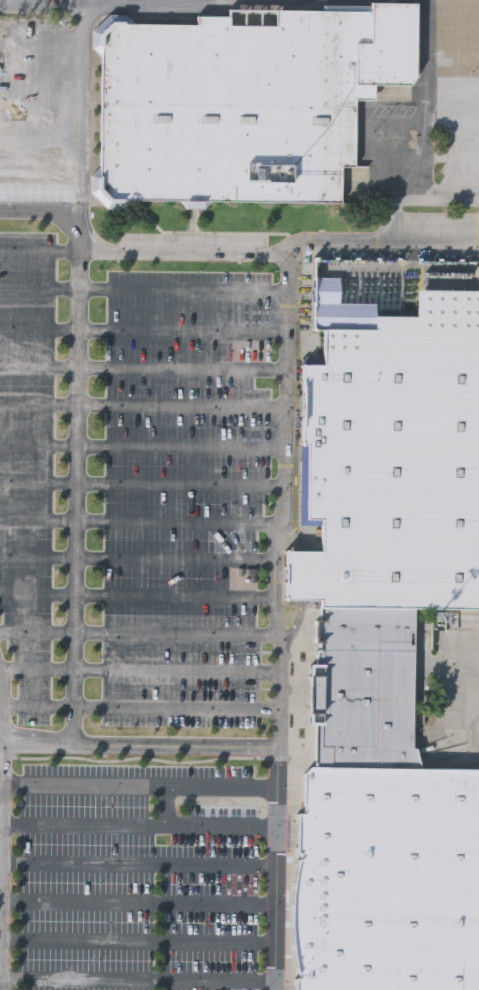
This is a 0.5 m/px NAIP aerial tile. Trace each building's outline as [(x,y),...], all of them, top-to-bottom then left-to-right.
[(101,187),(103,35),(116,24),(196,24),(196,16),(229,16),(229,9),(373,10),(374,3),(419,3),(417,74),(412,83),(374,83),(375,100),(355,100),(354,169),(339,168),(339,203),(113,199),(101,187)] [(416,290),(478,291),(478,499),(478,609),(413,609),(319,608),(319,600),(283,600),(283,552),(319,552),(319,523),(305,523),(305,446),(300,446),(300,361),(323,361),(323,329),(416,329),(416,290)] [(319,608),(413,609),(412,749),(418,749),(418,765),(314,764),(314,727),(306,727),(306,667),(319,667),(319,608)] [(418,765),(478,766),(478,989),(291,989),(291,975),(297,975),(294,958),(292,940),(291,922),(291,903),(293,885),(296,868),(300,850),(295,851),(295,828),(295,809),(301,809),(301,770),(309,764),(314,764),(418,765)]
